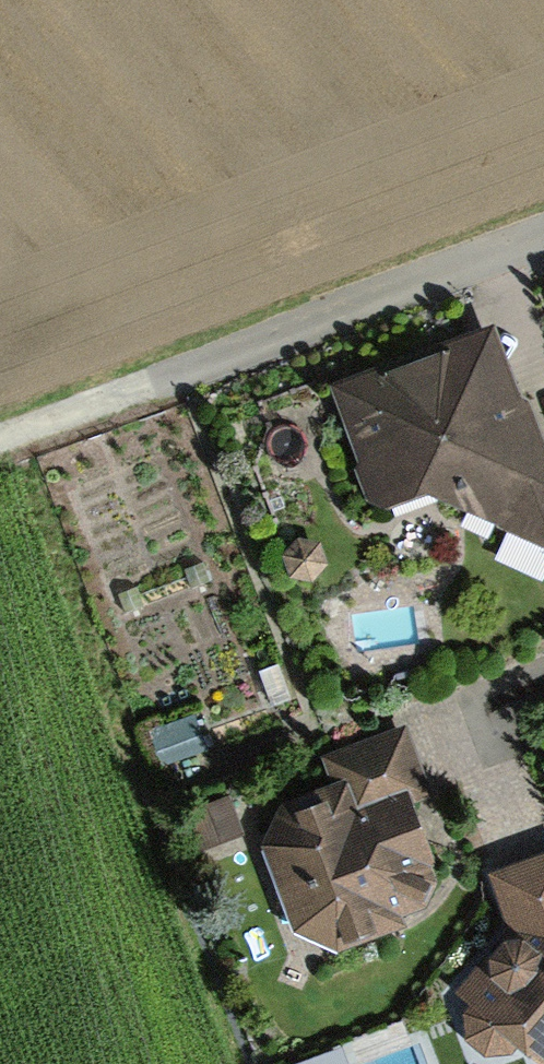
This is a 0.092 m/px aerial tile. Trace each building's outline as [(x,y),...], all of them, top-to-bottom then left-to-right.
[(494,331),(327,387),(372,519),(426,500),(543,554),(543,445),(529,405),(524,407),(494,331)] [(297,543),(283,561),(292,583),(315,586),(328,568),(319,546),(297,543)] [(281,809),(261,854),(296,939),(336,955),(406,932),(403,922),(426,915),(441,878),(412,807),(434,798),(406,728),(321,762),(332,789),(281,809)] [(528,1063),(543,1063),(543,861),(486,879),(505,936),(453,994),(470,1010),(463,1018),(465,1046),(483,1061),(511,1060),(515,1055),(528,1063)] [(334,1056),(308,1063),(337,1063),(334,1056)]
